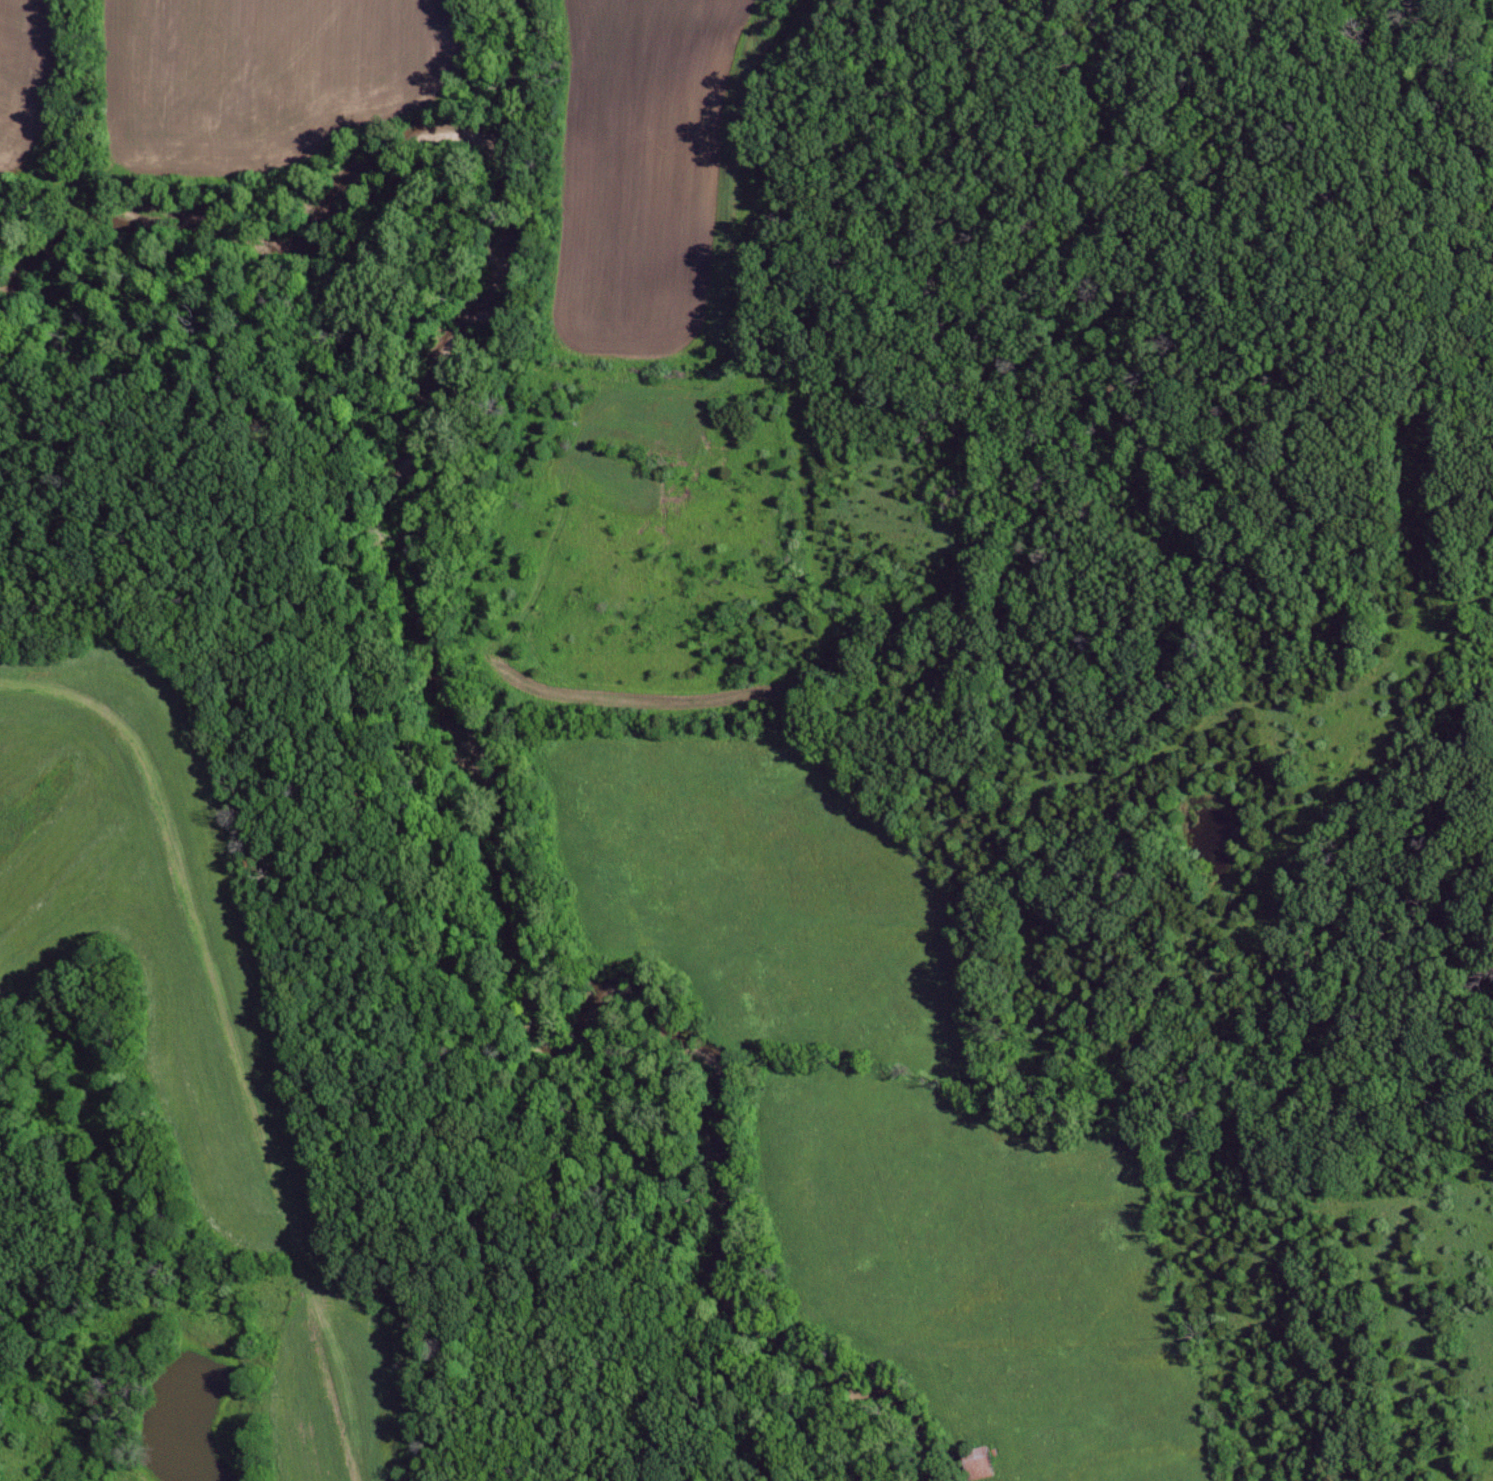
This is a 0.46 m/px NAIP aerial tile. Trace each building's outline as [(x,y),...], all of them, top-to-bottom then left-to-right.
[(967,1480),(992,1477),(988,1447),(963,1450),(967,1480)]
